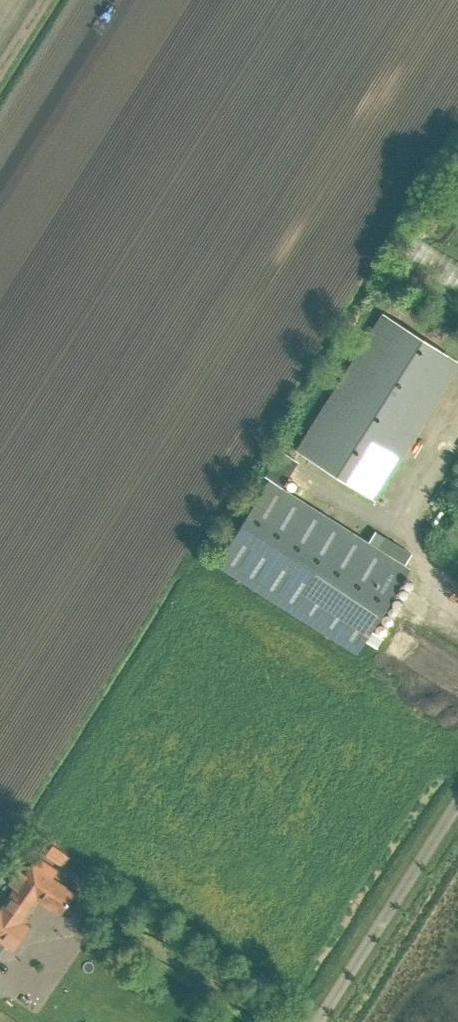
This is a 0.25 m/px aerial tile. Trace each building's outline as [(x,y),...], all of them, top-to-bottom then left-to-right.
[(457,372),(457,361),(382,313),(296,450),(376,501),(457,372)] [(272,463),(265,475),(274,481),(281,485),(289,473),(281,468),(272,463)] [(378,548),(270,480),(216,565),(358,654),(367,640),(372,632),(411,569),(405,565),(412,554),(385,537),(378,548)] [(383,638),(372,632),(367,640),(378,647),(383,638)] [(40,863),(33,874),(23,867),(13,882),(16,884),(0,908),(0,942),(4,945),(12,950),(28,925),(24,922),(39,899),(63,915),(76,895),(53,878),(56,874),(40,863)]
